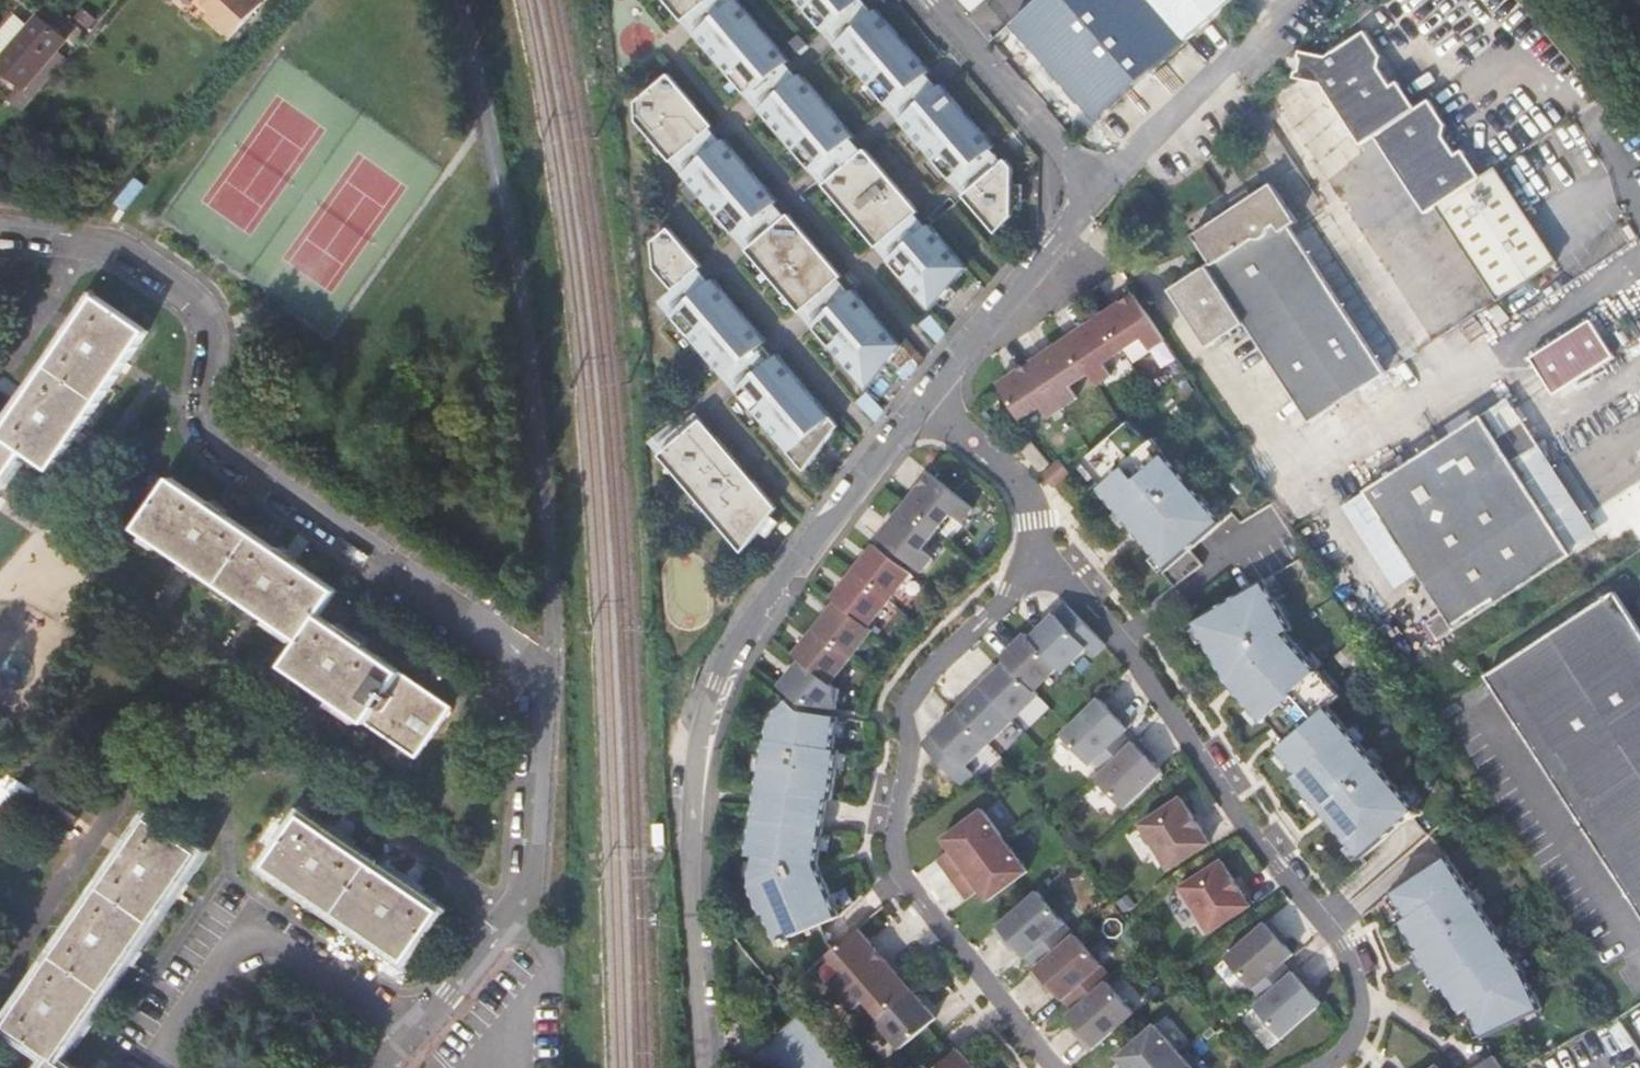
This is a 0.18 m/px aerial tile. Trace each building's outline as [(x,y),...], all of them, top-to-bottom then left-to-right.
[(257,0),(199,0),(212,12),(207,18),(231,40),(263,5),(257,0)] [(696,32),(701,27),(703,29),(718,16),(716,14),(734,0),(669,0),(696,32)] [(836,44),(842,39),(843,40),(858,28),(857,26),(879,7),(873,0),(799,0),(836,44)] [(1013,26),(1047,64),(1043,67),(1093,124),(1233,0),(1042,0),(1013,26)] [(749,9),(706,44),(759,107),(802,72),(749,9)] [(33,19),(25,30),(0,61),(0,75),(22,93),(53,53),(62,41),(33,19)] [(0,31),(0,61),(25,30),(10,19),(0,31)] [(889,20),(846,56),(900,119),(905,114),(907,116),(922,103),(920,102),(943,83),(889,20)] [(1009,30),(1043,67),(1047,64),(1013,26),(1009,30)] [(1300,52),(1295,77),(1315,84),(1323,87),(1356,138),(1362,148),(1375,138),(1427,216),(1439,208),(1500,301),(1557,262),(1496,171),(1481,180),(1464,155),(1457,158),(1445,141),(1446,126),(1430,104),(1415,112),(1404,95),(1398,86),(1391,90),(1380,75),(1381,59),(1366,39),(1363,36),(1326,61),(1300,52)] [(33,100),(65,63),(53,53),(22,93),(33,100)] [(647,109),(648,129),(682,170),(688,165),(689,167),(704,155),(703,153),(725,134),(681,81),(647,109)] [(813,84),(770,120),(823,183),(829,179),(830,181),(845,168),(844,166),(866,148),(813,84)] [(953,96),(910,131),(963,195),(969,190),(970,192),(986,179),(984,177),(1006,159),(953,96)] [(737,148),(694,184),(747,247),(753,243),(754,245),(769,232),(768,230),(790,211),(737,148)] [(834,196),(887,259),(893,254),(894,256),(909,243),(907,242),(930,223),(877,160),(834,196)] [(1006,245),(1021,229),(1026,182),(1016,171),(974,208),(1006,245)] [(1187,218),(1195,231),(1269,184),(1263,174),(1240,188),(1238,185),(1187,218)] [(1286,200),(1279,188),(1276,190),(1284,202),(1286,200)] [(1198,276),(1192,279),(1184,285),(1173,291),(1211,350),(1230,338),(1248,326),(1311,425),(1340,406),(1389,375),(1292,230),(1301,224),(1286,200),(1284,202),(1276,190),(1258,201),(1240,213),(1223,224),(1199,240),(1214,265),(1198,276)] [(1254,195),(1236,207),(1240,213),(1258,201),(1254,195)] [(757,260),(810,323),(816,318),(817,320),(832,307),(831,306),(853,287),(801,224),(757,260)] [(940,235),(897,271),(940,321),(977,279),(940,235)] [(664,252),(667,277),(686,299),(713,276),(681,238),(664,252)] [(1198,276),(1193,269),(1187,273),(1192,279),(1198,276)] [(1187,273),(1179,278),(1184,285),(1192,279),(1187,273)] [(724,289),(681,325),(734,388),(740,383),(741,385),(756,372),(755,370),(777,352),(724,289)] [(1136,293),(1103,314),(1126,349),(1146,336),(1154,349),(1166,340),(1136,293)] [(4,436),(0,433),(0,492),(27,452),(54,471),(149,332),(100,298),(4,436)] [(864,300),(821,336),(876,401),(911,356),(864,300)] [(1103,314),(1069,337),(1092,372),(1100,384),(1115,374),(1107,362),(1126,349),(1103,314)] [(1593,317),(1532,355),(1555,392),(1616,354),(1593,317)] [(1069,337),(1035,359),(1066,406),(1081,396),(1073,385),(1092,372),(1069,337)] [(1035,359),(1001,382),(1024,417),(1044,404),(1051,416),(1066,406),(1035,359)] [(788,364),(744,400),(813,482),(848,437),(788,364)] [(1600,540),(1510,401),(1482,420),(1524,484),(1572,558),(1600,540)] [(1081,460),(1104,485),(1098,490),(1166,568),(1223,519),(1152,437),(1147,441),(1128,419),(1081,460)] [(1389,475),(1391,479),(1388,481),(1476,621),(1572,558),(1524,484),(1482,420),(1397,475),(1395,472),(1389,475)] [(668,464),(750,563),(784,518),(711,429),(668,464)] [(1029,439),(1020,447),(1041,472),(1050,463),(1029,439)] [(933,470),(908,502),(940,528),(954,509),(966,519),(977,505),(933,470)] [(1639,528),(1639,479),(1615,491),(1634,531),(1639,528)] [(338,593),(173,480),(139,529),(303,643),(286,668),(418,761),(455,710),(321,617),(338,593)] [(1457,633),(1476,621),(1388,481),(1367,494),(1444,615),(1457,633)] [(940,528),(908,502),(882,535),(925,569),(937,555),(925,546),(940,528)] [(801,661),(780,687),(802,704),(837,709),(840,689),(837,688),(831,684),(874,631),(869,627),(912,574),(875,545),(833,598),(837,601),(794,655),(801,661)] [(1415,820),(1420,815),(1417,811),(1418,810),(1329,706),(1341,695),(1287,632),(1293,627),(1265,580),(1192,621),(1229,685),(1262,723),(1267,718),(1287,741),(1277,751),(1297,774),(1292,778),(1363,858),(1411,816),(1415,820)] [(1617,595),(1506,667),(1611,833),(1639,879),(1639,630),(1617,595)] [(1068,603),(1033,637),(1061,667),(1066,671),(1090,648),(1097,655),(1109,644),(1068,603)] [(1442,643),(1457,633),(1444,615),(1429,625),(1442,643)] [(1061,667),(1033,637),(1028,632),(1004,656),(1009,660),(1037,690),(1061,667)] [(1037,690),(1009,660),(984,685),(1016,718),(1041,694),(1037,690)] [(1639,916),(1639,879),(1611,833),(1506,667),(1486,680),(1544,767),(1639,916)] [(1016,718),(984,685),(960,709),(992,742),(1016,718)] [(1098,695),(1060,731),(1090,762),(1093,758),(1122,731),(1131,721),(1120,709),(1116,713),(1108,705),(1098,695)] [(841,916),(819,865),(829,799),(833,800),(840,751),(834,750),(839,717),(800,711),(786,699),(771,718),(768,740),(765,739),(747,855),(754,856),(750,886),(762,914),(766,913),(779,943),(841,916)] [(1112,701),(1108,705),(1116,713),(1120,709),(1112,701)] [(992,742),(960,709),(925,743),(965,783),(976,772),(969,765),(992,742)] [(1122,731),(1093,758),(1102,767),(1130,740),(1122,731)] [(1130,740),(1102,767),(1094,775),(1124,806),(1161,769),(1152,759),(1144,751),(1148,747),(1136,734),(1130,740)] [(1156,755),(1148,747),(1144,751),(1152,759),(1156,755)] [(1181,798),(1138,826),(1147,840),(1150,838),(1170,868),(1210,842),(1181,798)] [(928,870),(938,883),(991,845),(968,813),(928,843),(937,855),(941,861),(928,870)] [(442,913),(304,818),(269,868),(406,962),(442,913)] [(8,1028),(54,1059),(58,1062),(201,856),(150,821),(8,1028)] [(991,845),(938,883),(947,896),(960,887),(965,893),(974,905),(1014,876),(991,845)] [(941,861),(937,855),(924,865),(928,870),(941,861)] [(1469,1009),(1484,1037),(1543,1010),(1525,972),(1446,856),(1392,892),(1409,918),(1401,923),(1420,950),(1416,953),(1441,989),(1444,987),(1462,1014),(1469,1009)] [(1222,861),(1179,889),(1188,903),(1191,901),(1211,932),(1251,906),(1222,861)] [(960,887),(947,896),(952,902),(965,893),(960,887)] [(1036,887),(992,925),(1003,937),(1007,934),(1014,942),(1023,953),(1064,919),(1036,887)] [(1268,916),(1223,954),(1251,986),(1281,959),(1291,951),(1282,941),(1275,932),(1279,929),(1268,916)] [(1064,919),(1023,953),(1033,964),(1073,930),(1064,919)] [(837,994),(880,957),(853,926),(822,953),(837,971),(827,981),(837,994)] [(1286,938),(1279,929),(1275,932),(1282,941),(1286,938)] [(1073,930),(1033,964),(1029,968),(1040,980),(1044,976),(1051,985),(1061,996),(1101,961),(1073,930)] [(1007,934),(1003,937),(1010,946),(1014,942),(1007,934)] [(875,1015),(906,988),(880,957),(837,994),(849,1007),(860,998),(875,1015)] [(1281,959),(1251,986),(1260,997),(1291,969),(1281,959)] [(1101,961),(1061,996),(1070,1007),(1104,978),(1110,972),(1101,961)] [(1291,969),(1260,997),(1252,1004),(1280,1035),(1320,1000),(1311,990),(1303,981),(1307,978),(1296,965),(1291,969)] [(1044,976),(1040,980),(1047,989),(1051,985),(1044,976)] [(1104,978),(1070,1007),(1065,1011),(1074,1022),(1082,1031),(1077,1034),(1088,1047),(1132,1010),(1104,978)] [(1315,987),(1307,978),(1303,981),(1311,990),(1315,987)] [(875,1015),(871,1018),(895,1046),(930,1016),(906,988),(875,1015)] [(1126,1067),(1156,1067),(1177,1050),(1151,1020),(1113,1053),(1123,1065),(1126,1067)] [(1082,1031),(1074,1022),(1070,1026),(1077,1034),(1082,1031)] [(843,1067),(805,1023),(758,1064),(761,1067),(842,1067),(843,1067)] [(927,1067),(971,1067),(952,1046),(927,1067)] [(1156,1067),(1192,1067),(1177,1050),(1156,1067)] [(58,1062),(54,1059),(48,1067),(66,1067),(58,1062)]
